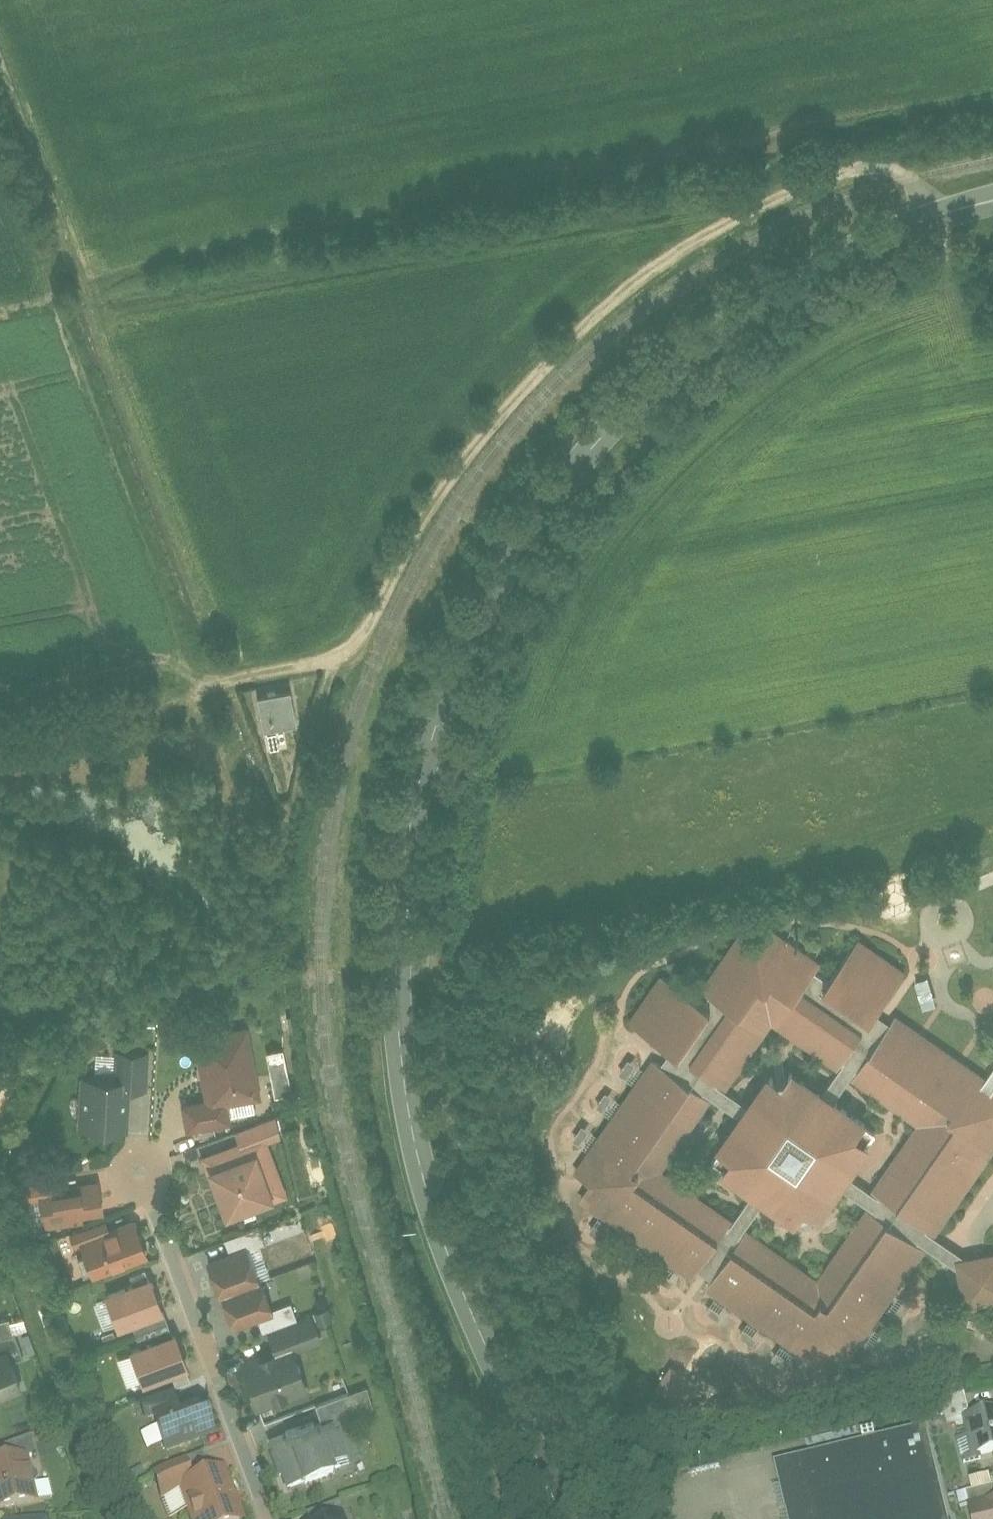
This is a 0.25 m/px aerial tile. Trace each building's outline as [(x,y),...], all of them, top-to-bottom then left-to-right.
[(299,686),(266,690),(271,725),(303,721),(299,686)] [(830,1353),(849,1366),(927,1251),(954,1268),(960,1302),(992,1296),(992,1248),(964,1254),(937,1236),(992,1153),(992,1069),(988,1075),(900,1016),(894,1026),(878,1016),(907,973),(861,942),(834,981),(818,970),(823,963),(773,928),(762,943),(743,930),(704,987),(715,994),(705,1008),(661,978),(629,1024),(670,1052),(661,1066),(653,1061),(575,1176),(590,1186),(579,1201),(694,1278),(697,1273),(712,1283),(705,1293),(819,1370),(830,1353)] [(179,1102),(184,1132),(230,1124),(226,1103),(259,1098),(247,1027),(195,1035),(205,1098),(179,1102)] [(286,1047),(269,1050),(278,1095),(295,1092),(286,1047)] [(77,1072),(75,1127),(125,1129),(127,1086),(145,1087),(146,1051),(116,1050),(115,1074),(77,1072)] [(623,1072),(640,1080),(647,1064),(630,1056),(623,1072)] [(615,1114),(624,1100),(610,1091),(601,1104),(615,1114)] [(239,1144),(202,1157),(223,1218),(287,1196),(269,1144),(281,1140),(274,1119),(235,1132),(239,1144)] [(56,1176),(21,1182),(24,1200),(40,1197),(44,1222),(105,1213),(99,1177),(58,1184),(56,1176)] [(145,1256),(131,1218),(78,1237),(92,1276),(145,1256)] [(233,1326),(275,1312),(264,1278),(258,1281),(246,1247),(206,1261),(218,1295),(222,1293),(233,1326)] [(163,1310),(149,1274),(103,1291),(117,1328),(163,1310)] [(904,1315),(914,1303),(901,1292),(891,1304),(904,1315)] [(273,1351),(240,1363),(256,1409),(307,1391),(294,1352),(322,1342),(312,1315),(266,1331),(273,1351)] [(188,1364),(174,1331),(129,1349),(143,1383),(188,1364)] [(0,1357),(0,1401),(22,1392),(7,1354),(0,1357)] [(217,1432),(200,1388),(182,1395),(177,1382),(131,1400),(141,1424),(154,1419),(166,1452),(217,1432)] [(961,1422),(969,1463),(992,1458),(992,1416),(961,1422)] [(265,1437),(285,1489),(334,1471),(331,1465),(348,1459),(332,1417),(317,1422),(317,1418),(265,1437)] [(778,1468),(790,1518),(947,1518),(925,1431),(778,1468)] [(37,1498),(27,1451),(0,1457),(0,1506),(37,1498)] [(225,1463),(192,1475),(186,1459),(150,1473),(158,1496),(180,1488),(192,1518),(245,1518),(225,1463)] [(968,1507),(970,1518),(992,1518),(992,1501),(968,1507)]
